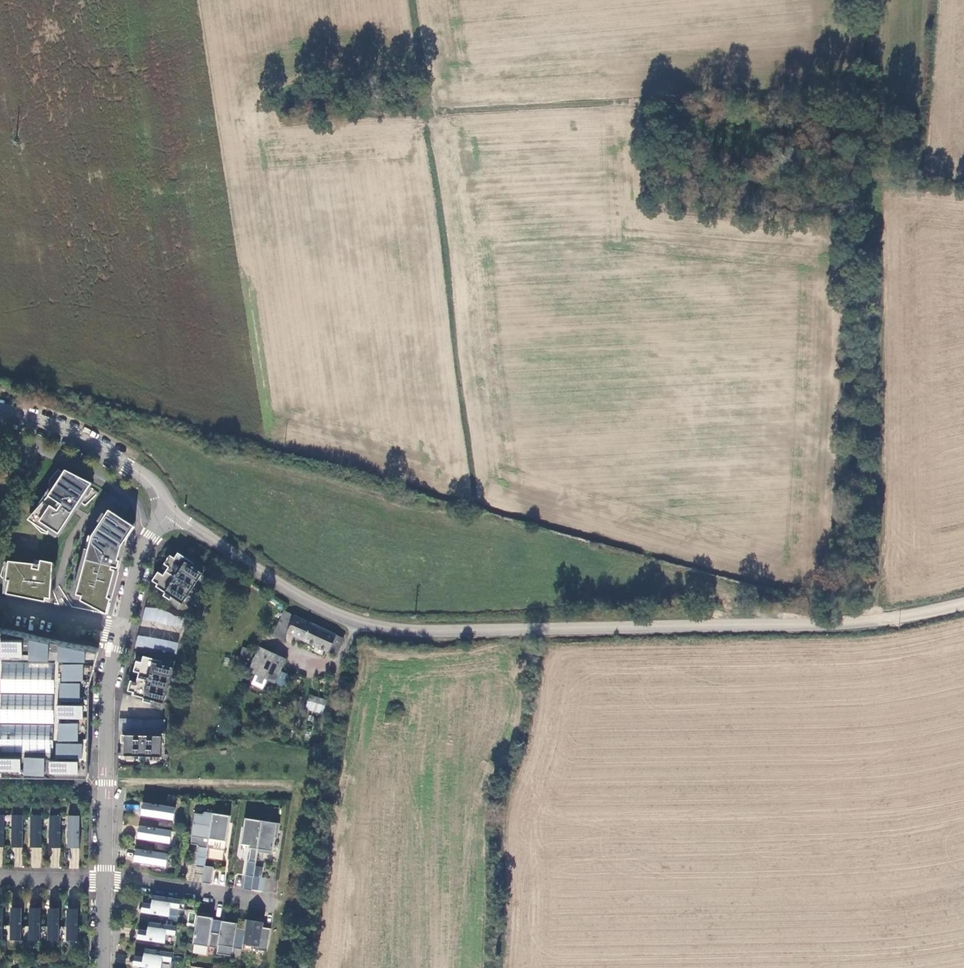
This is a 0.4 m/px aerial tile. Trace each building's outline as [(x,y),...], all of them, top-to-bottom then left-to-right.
[(92,483),(66,470),(49,495),(28,519),(48,532),(51,528),(59,533),(67,524),(74,512),(77,508),(76,507),(79,502),(81,502),(86,494),(85,494),(92,483)] [(121,518),(109,510),(106,514),(100,523),(92,535),(77,594),(82,595),(81,600),(107,613),(111,598),(108,597),(115,569),(111,569),(112,566),(118,568),(120,560),(117,559),(117,558),(117,551),(127,537),(130,532),(134,526),(121,518)] [(100,523),(106,514),(103,512),(97,521),(100,523)] [(92,535),(89,534),(72,596),(81,600),(82,595),(77,594),(92,535)] [(202,573),(175,555),(166,570),(155,586),(182,603),(202,573)] [(33,563),(8,561),(6,579),(9,580),(7,593),(45,601),(46,597),(50,598),(51,585),(53,562),(40,560),(39,569),(32,568),(33,563)] [(118,570),(115,569),(108,597),(111,598),(118,570)] [(139,634),(178,642),(184,616),(145,608),(142,623),(141,623),(139,634)] [(187,616),(185,629),(191,630),(194,618),(187,616)] [(293,617),(285,635),(337,657),(345,638),(293,617)] [(3,717),(4,646),(8,647),(9,657),(64,658),(64,661),(55,663),(54,753),(49,753),(48,748),(49,748),(49,747),(3,746),(3,734),(0,734),(0,767),(84,769),(85,681),(94,646),(0,627),(0,718),(3,717)] [(88,773),(89,681),(98,647),(94,646),(85,681),(84,769),(0,767),(0,772),(88,773)] [(3,717),(3,734),(3,746),(49,747),(49,748),(48,748),(49,753),(54,753),(55,663),(64,661),(64,658),(9,657),(8,647),(4,646),(3,717)] [(263,690),(267,680),(282,687),(288,674),(281,671),(287,659),(258,646),(247,670),(255,673),(250,684),(263,690)] [(173,667),(142,659),(138,676),(133,694),(164,703),(173,667)] [(327,702),(311,697),(308,710),(323,714),(327,702)] [(162,735),(125,734),(124,745),(124,755),(161,756),(162,735)] [(175,806),(143,801),(142,808),(141,814),(173,819),(175,806)] [(202,813),(195,812),(190,843),(197,844),(199,846),(196,865),(204,867),(204,865),(207,847),(213,812),(205,811),(202,813)] [(230,815),(213,812),(207,847),(225,850),(230,815)] [(23,814),(12,814),(11,847),(23,847),(23,814)] [(42,814),(30,814),(30,847),(42,847),(42,814)] [(61,815),(49,815),(49,847),(61,847),(61,815)] [(80,815),(68,815),(68,848),(79,848),(80,815)] [(257,851),(262,820),(245,817),(241,843),(249,844),(249,847),(250,847),(248,860),(247,860),(245,874),(253,876),(253,875),(255,866),(257,851)] [(279,822),(262,820),(257,851),(272,853),(275,837),(277,837),(279,822)] [(172,830),(140,825),(139,831),(138,837),(170,842),(172,830)] [(168,853),(136,848),(135,854),(134,860),(166,865),(168,853)] [(79,850),(71,850),(69,868),(78,868),(79,850)] [(204,867),(196,865),(193,880),(202,882),(204,867)] [(213,866),(204,865),(204,867),(202,882),(210,883),(213,866)] [(262,867),(255,866),(253,875),(261,876),(262,867)] [(253,876),(245,874),(243,888),(251,890),(253,876)] [(263,877),(254,876),(252,888),(262,889),(263,877)] [(142,906),(141,911),(169,916),(170,907),(179,908),(181,898),(153,894),(151,903),(143,901),(142,906)] [(22,907),(11,907),(10,939),(22,939),(22,907)] [(41,907),(29,907),(29,940),(41,940),(41,907)] [(60,907),(48,907),(48,940),(59,940),(60,907)] [(78,907),(67,907),(66,940),(78,940),(78,907)] [(193,943),(217,947),(221,920),(213,918),(213,916),(208,916),(208,913),(197,912),(193,943)] [(263,921),(247,919),(245,928),(243,943),(253,944),(256,948),(267,950),(271,927),(262,926),(263,921)] [(221,920),(217,947),(216,953),(232,955),(234,947),(242,949),(243,943),(245,928),(237,927),(237,922),(221,920)] [(138,932),(137,938),(165,942),(166,934),(175,935),(177,925),(149,921),(147,929),(139,928),(138,932)] [(133,965),(155,967),(161,967),(162,960),(171,962),(172,952),(145,947),(143,956),(134,955),(134,959),(133,965)]
